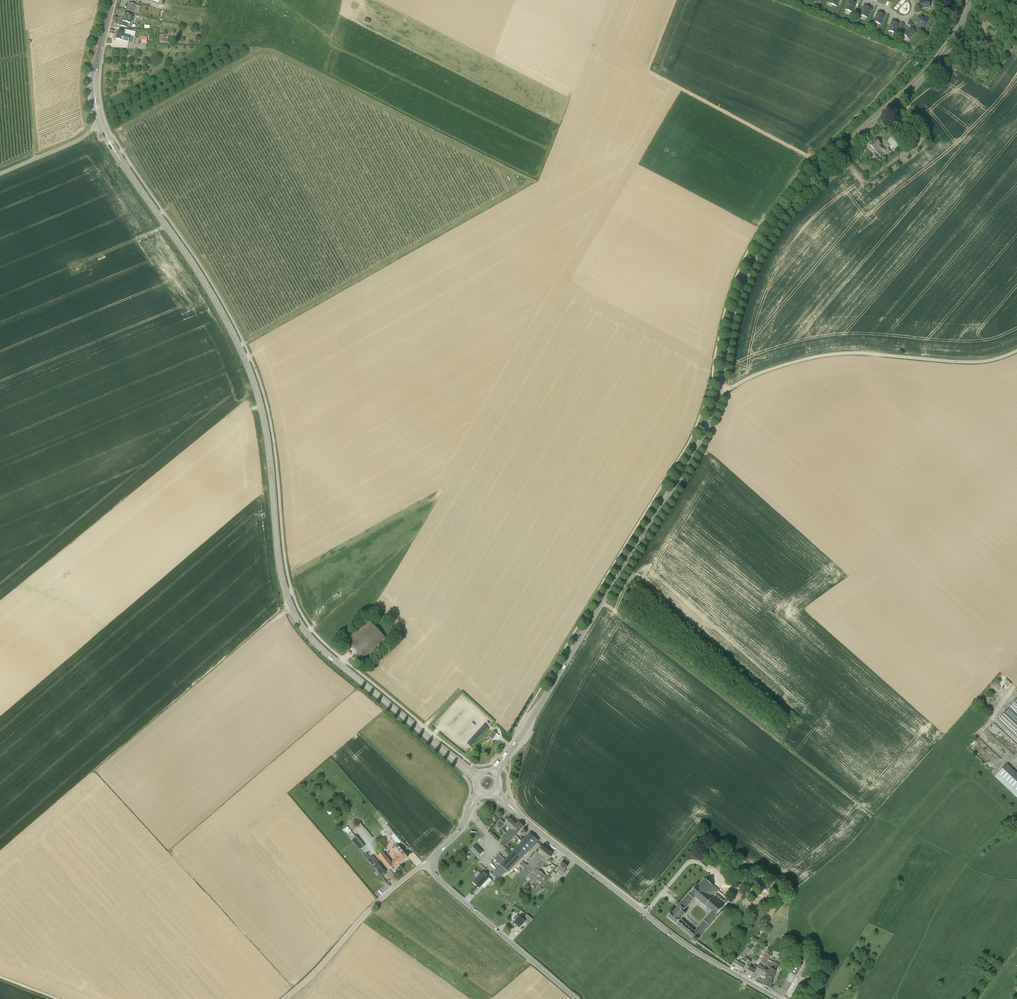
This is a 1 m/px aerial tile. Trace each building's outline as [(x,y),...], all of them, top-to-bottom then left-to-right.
[(923,0),(919,1),(920,9),(930,7),(929,0),(926,0),(923,0)] [(852,12),(856,3),(849,1),(845,10),(852,12)] [(136,5),(129,3),(127,10),(134,12),(136,5)] [(867,18),(870,9),(871,9),(864,6),(860,15),(867,18)] [(878,13),(876,17),(874,22),(881,24),(885,15),(878,13)] [(121,18),(119,26),(127,28),(128,23),(130,24),(131,20),(133,21),(134,17),(132,16),(128,15),(129,15),(124,14),(123,18),(121,18)] [(928,20),(923,17),(919,15),(916,22),(924,27),(928,20)] [(892,22),(890,25),(889,31),(896,33),(899,24),(892,22)] [(916,33),(911,27),(903,34),(909,39),(916,33)] [(118,31),(116,39),(128,42),(130,37),(123,35),(124,33),(118,31)] [(881,145),(876,139),(869,144),(882,159),(890,152),(888,149),(885,151),(881,145)] [(347,640),(353,646),(363,658),(386,637),(369,619),(347,640)] [(1008,707),(1009,708),(1016,715),(1016,698),(1008,707)] [(1009,708),(997,720),(1016,739),(1016,715),(1009,708)] [(995,777),(1016,797),(1016,774),(1006,764),(995,777)] [(509,827),(512,830),(517,825),(514,823),(515,823),(509,818),(505,823),(501,819),(495,825),(499,830),(505,824),(509,827)] [(511,841),(523,827),(519,823),(517,825),(512,830),(500,843),(504,847),(511,841)] [(384,828),(398,844),(402,841),(388,824),(384,828)] [(501,865),(492,873),(497,878),(500,877),(500,876),(506,873),(511,869),(514,867),(516,864),(539,841),(530,833),(505,860),(501,865)] [(351,839),(351,840),(353,842),(360,850),(365,846),(356,836),(355,837),(351,839)] [(470,849),(478,856),(484,851),(476,843),(470,849)] [(399,846),(394,850),(398,854),(398,855),(403,851),(399,846)] [(543,846),(529,865),(534,868),(547,850),(543,846)] [(531,873),(528,877),(535,882),(537,880),(543,873),(539,870),(546,860),(547,861),(553,854),(547,850),(534,868),(534,869),(532,871),(531,872),(531,873)] [(394,861),(392,863),(394,865),(398,862),(399,864),(408,857),(403,851),(398,855),(398,854),(393,857),(394,858),(392,860),(394,861)] [(379,856),(389,869),(391,868),(392,870),(394,868),(392,867),(394,865),(392,863),(384,852),(379,856)] [(494,858),(500,863),(505,858),(500,853),(494,858)] [(368,860),(367,860),(371,864),(373,867),(374,867),(377,870),(379,873),(381,876),(382,875),(386,872),(378,863),(379,862),(376,860),(373,855),(370,857),(368,860)] [(562,863),(556,872),(562,876),(564,874),(566,871),(565,870),(567,866),(562,863)] [(379,874),(373,867),(370,870),(376,877),(379,874)] [(520,873),(519,875),(526,880),(527,877),(528,877),(531,873),(531,872),(525,868),(521,873),(520,873)] [(487,876),(485,878),(482,874),(473,882),(478,886),(480,884),(484,888),(492,880),(487,876)] [(741,877),(738,880),(746,887),(748,885),(741,877)] [(672,911),(667,917),(693,938),(691,940),(695,943),(699,939),(697,937),(724,906),(714,898),(713,897),(718,891),(719,891),(704,878),(699,885),(697,884),(680,904),(685,908),(695,897),(712,912),(695,932),(680,919),(685,914),(683,912),(678,907),(677,908),(673,913),(672,911)] [(517,914),(514,918),(516,921),(514,923),(519,927),(522,924),(523,924),(525,922),(527,924),(528,924),(533,919),(527,914),(525,917),(523,914),(520,917),(517,914)] [(770,965),(771,963),(767,961),(770,955),(767,953),(758,967),(755,971),(765,976),(769,971),(768,971),(770,965)] [(751,961),(745,957),(744,958),(743,960),(741,959),(739,962),(738,962),(735,967),(742,971),(747,962),(749,964),(751,961)] [(802,966),(799,965),(794,964),(789,972),(791,973),(781,989),(786,992),(802,966)] [(750,966),(745,973),(752,977),(755,971),(758,967),(755,965),(753,968),(750,966)] [(771,983),(775,970),(776,966),(770,965),(768,971),(769,971),(769,972),(764,985),(768,987),(769,988),(772,983),(771,983)]
